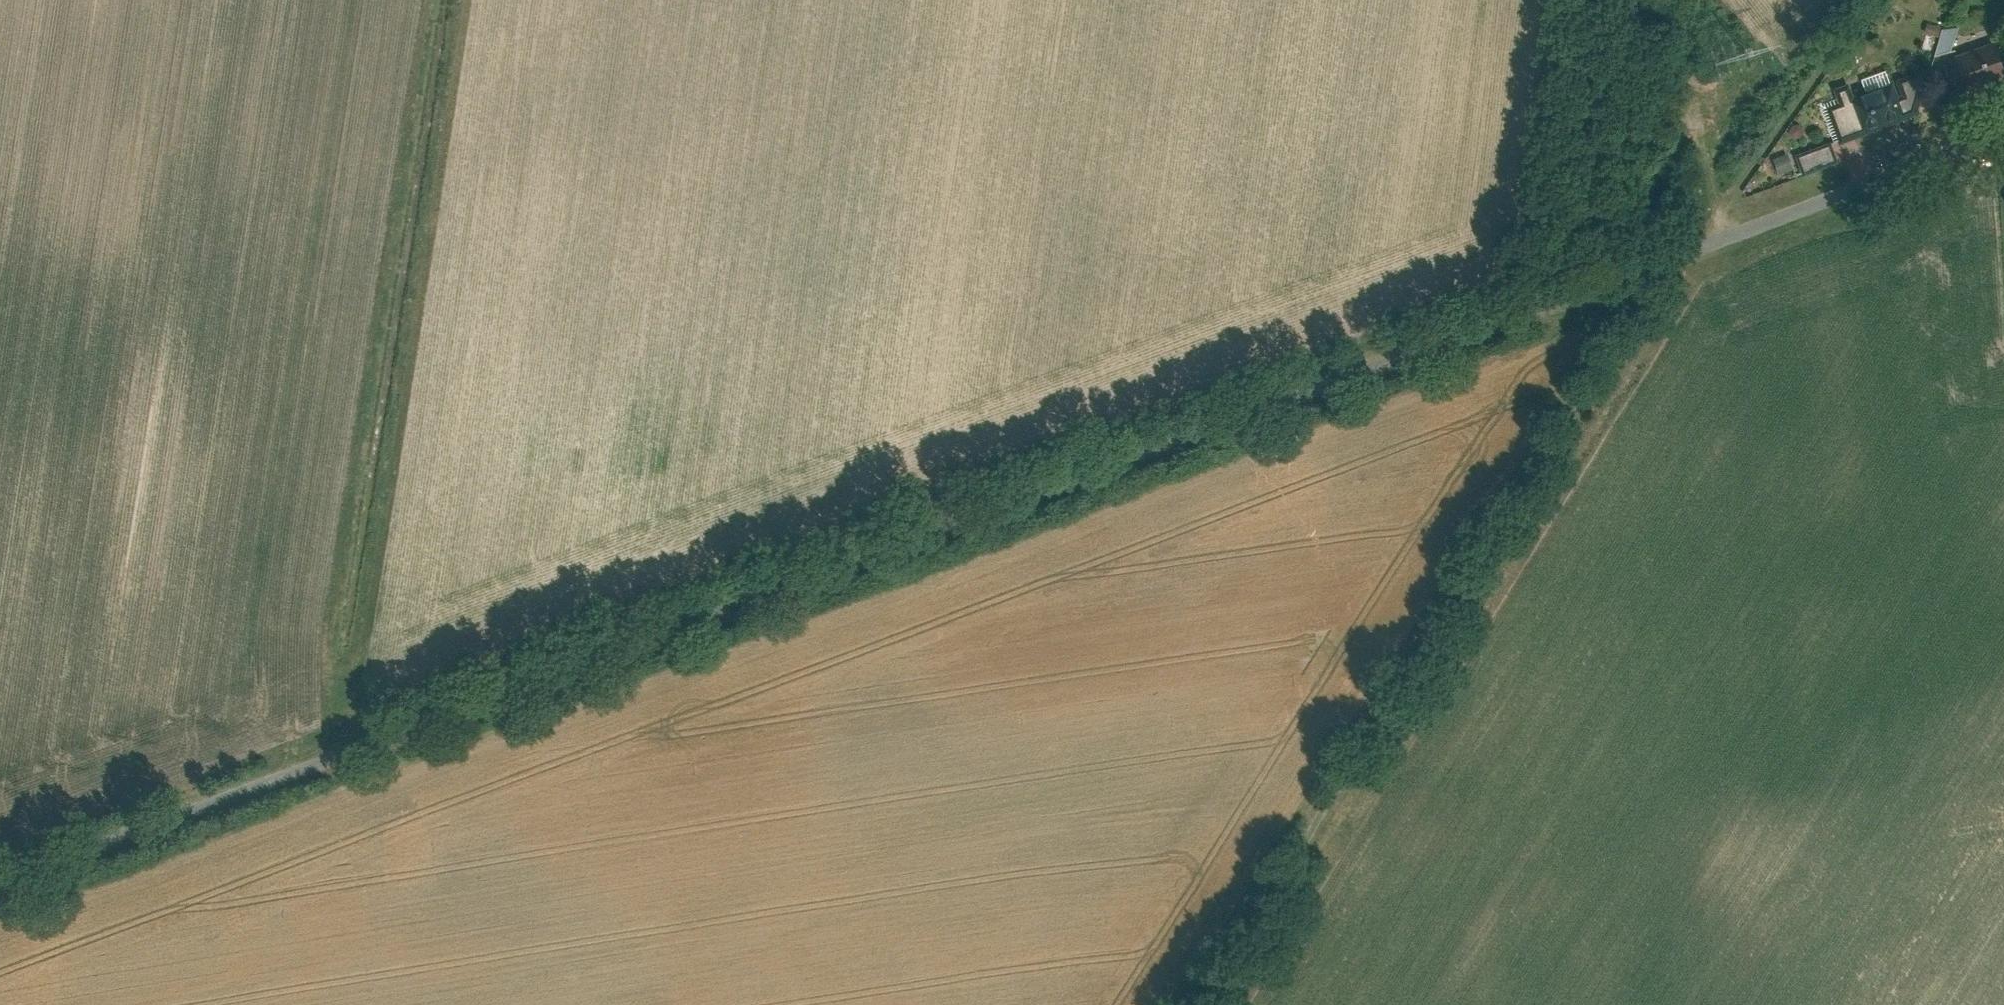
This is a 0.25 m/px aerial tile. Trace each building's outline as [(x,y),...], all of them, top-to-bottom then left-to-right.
[(1960,60),(1973,96),(2003,85),(2003,53),(2002,46),(1960,60)] [(1933,69),(1835,107),(1848,143),(1924,116),(1933,69)] [(1838,143),(1802,156),(1809,177),(1846,164),(1838,143)]
